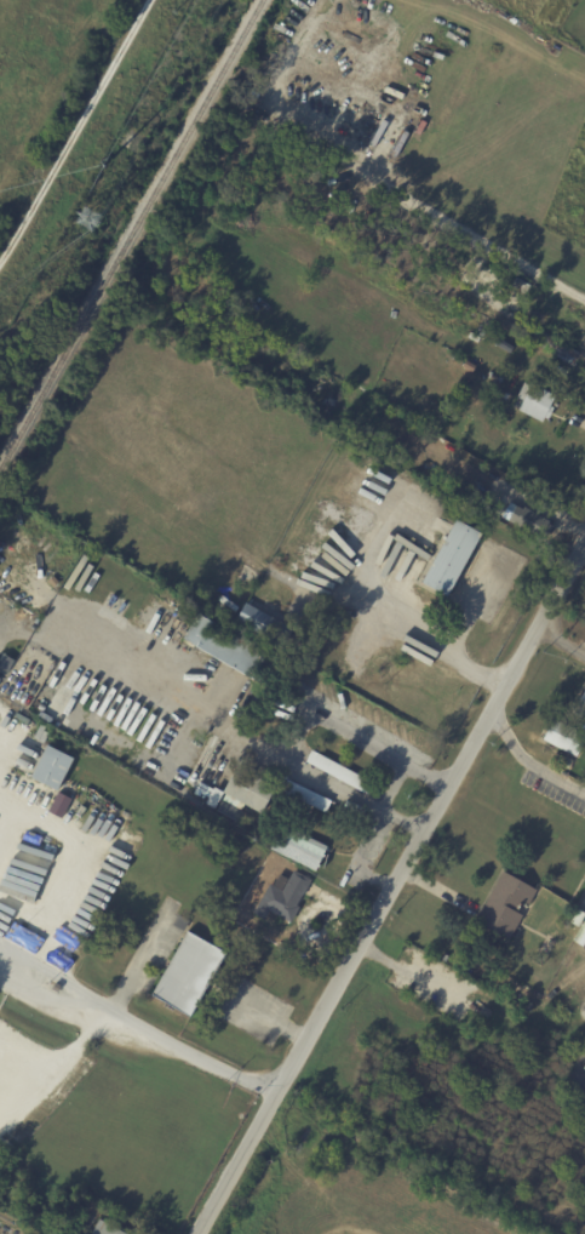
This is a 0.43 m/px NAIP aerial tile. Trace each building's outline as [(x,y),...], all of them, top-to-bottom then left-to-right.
[(526,314),(523,320),(499,307),(501,302),(526,314)] [(577,350),(572,359),(543,342),(540,347),(532,342),(539,330),(577,350)] [(498,375),(494,381),(487,377),(489,371),(493,373),(493,372),(498,375)] [(551,401),(540,422),(517,411),(522,401),(516,398),(523,383),(529,385),(529,383),(554,395),(551,401)] [(420,462),(415,473),(407,468),(412,457),(420,462)] [(547,521),(546,524),(551,526),(544,538),(540,536),(539,539),(506,520),(516,503),(547,521)] [(477,538),(445,599),(419,584),(453,521),(480,535),(477,538)] [(170,594),(166,600),(159,596),(161,590),(170,594)] [(280,604),(289,610),(287,615),(289,616),(291,612),(298,616),(281,646),(234,619),(245,601),(277,619),(279,618),(274,615),(280,604)] [(165,604),(176,612),(167,624),(155,617),(165,604)] [(351,611),(351,623),(337,623),(337,611),(351,611)] [(251,680),(180,639),(197,612),(225,628),(228,624),(237,630),(235,634),(243,640),(240,646),(263,659),(251,680)] [(62,681),(56,691),(51,689),(48,692),(42,689),(45,685),(42,682),(51,670),(64,678),(62,681)] [(572,714),(584,688),(584,721),(572,714)] [(94,696),(117,710),(111,722),(87,707),(94,696)] [(552,719),(584,736),(584,739),(575,758),(541,741),(552,719)] [(74,759),(57,792),(30,777),(47,744),(74,759)] [(373,784),(367,796),(303,762),(309,750),(373,784)] [(273,790),(258,816),(236,804),(234,809),(220,800),(223,796),(219,794),(235,767),(273,790)] [(329,802),(323,813),(275,789),(280,778),(329,802)] [(212,790),(207,799),(203,796),(201,800),(191,794),(197,783),(212,790)] [(241,835),(235,832),(239,824),(245,828),(241,835)] [(291,832),(325,849),(312,873),(268,851),(280,825),(291,832)] [(310,881),(294,907),(298,909),(288,925),(268,912),(262,921),(251,914),(269,884),(280,891),(293,870),(310,881)] [(533,890),(535,891),(527,905),(523,904),(517,914),(521,916),(509,939),(475,921),(501,873),(533,890)] [(577,910),(584,915),(577,929),(568,924),(577,909),(577,910)] [(185,926),(183,925),(179,931),(171,925),(177,915),(188,922),(185,926)] [(572,941),(584,919),(584,941),(581,947),(572,941)] [(211,978),(187,1021),(149,999),(185,935),(223,956),(211,978)] [(449,958),(446,964),(441,961),(445,955),(449,958)] [(458,962),(454,969),(449,965),(453,960),(458,962)] [(53,983),(59,987),(57,992),(51,989),(53,983)] [(99,1222),(121,1233),(90,1233),(98,1221),(99,1222)] [(82,1232),(81,1233),(69,1233),(74,1226),(78,1228),(82,1232)]
